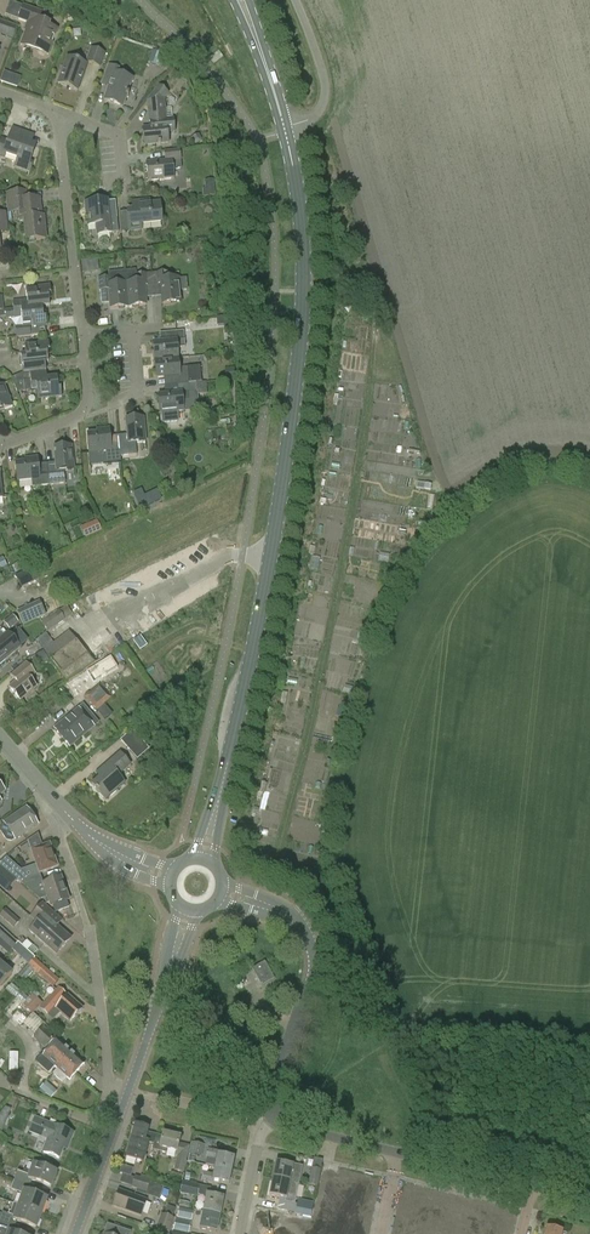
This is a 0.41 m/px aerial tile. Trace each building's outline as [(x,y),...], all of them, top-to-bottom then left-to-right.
[(42,13),(36,11),(22,6),(17,20),(28,24),(20,45),(47,55),(56,30),(47,27),(48,24),(39,21),(42,13)] [(16,27),(0,21),(0,35),(11,39),(16,27)] [(90,48),(85,63),(100,68),(105,53),(90,48)] [(149,61),(160,65),(164,53),(153,49),(149,61)] [(77,92),(86,65),(67,59),(57,85),(77,92)] [(116,76),(118,70),(109,66),(104,81),(110,83),(104,102),(122,108),(127,96),(129,96),(130,94),(128,93),(132,81),(116,76)] [(20,87),(23,76),(5,70),(1,81),(20,87)] [(147,123),(148,129),(142,130),(144,146),(157,145),(157,146),(160,145),(160,144),(168,144),(167,134),(175,133),(174,118),(167,118),(165,99),(169,94),(158,86),(147,101),(146,101),(148,123),(147,123)] [(8,143),(0,141),(0,153),(17,160),(15,168),(30,173),(33,165),(29,164),(35,147),(22,142),(25,133),(13,129),(8,143)] [(199,134),(191,138),(193,143),(196,144),(201,142),(202,139),(199,134)] [(164,152),(165,161),(145,163),(147,182),(174,180),(173,170),(181,169),(179,151),(164,152)] [(213,180),(205,181),(205,189),(203,189),(204,197),(215,196),(213,180)] [(39,200),(28,201),(27,193),(6,195),(8,214),(17,213),(17,220),(25,220),(27,242),(45,240),(43,218),(40,218),(39,200)] [(119,233),(116,213),(107,214),(106,202),(84,204),(87,226),(96,225),(97,235),(119,233)] [(128,213),(129,220),(120,221),(121,233),(141,231),(140,226),(160,224),(159,205),(149,206),(148,203),(132,204),(133,212),(128,213)] [(100,259),(82,260),(83,272),(101,272),(100,259)] [(134,270),(124,271),(126,284),(128,308),(146,307),(144,287),(152,286),(151,275),(135,276),(134,270)] [(168,273),(151,275),(152,286),(161,286),(162,305),(180,304),(179,291),(188,290),(186,278),(180,279),(179,278),(168,279),(168,273)] [(126,284),(116,285),(115,278),(99,280),(100,291),(101,303),(110,302),(111,310),(128,308),(126,284)] [(13,311),(42,308),(49,307),(48,295),(50,295),(49,287),(25,290),(26,302),(12,303),(13,310),(13,311)] [(13,311),(13,310),(5,311),(6,319),(21,317),(22,328),(15,329),(16,338),(30,337),(29,328),(46,327),(45,318),(43,319),(42,308),(13,311)] [(159,334),(160,344),(153,345),(155,362),(179,360),(178,348),(185,347),(184,333),(183,332),(159,334)] [(23,374),(46,372),(45,364),(48,363),(46,352),(49,352),(48,343),(24,346),(25,355),(20,356),(21,366),(22,366),(23,374)] [(179,360),(155,362),(156,380),(164,379),(165,387),(199,385),(199,383),(202,382),(200,366),(187,367),(180,368),(179,360)] [(46,372),(23,374),(24,392),(36,391),(37,400),(61,398),(60,390),(58,390),(57,379),(47,380),(46,372)] [(165,387),(165,396),(158,397),(160,415),(161,415),(162,424),(179,422),(178,413),(199,411),(198,393),(200,392),(199,385),(165,387)] [(2,409),(3,411),(11,408),(3,386),(0,387),(0,410),(2,409)] [(236,417),(219,421),(220,426),(237,423),(236,417)] [(128,448),(119,449),(120,456),(136,455),(135,444),(146,443),(143,419),(125,421),(128,448)] [(119,446),(111,447),(109,430),(96,432),(97,435),(87,436),(89,460),(103,459),(103,463),(121,461),(120,456),(119,449),(119,446)] [(57,476),(48,477),(49,486),(65,485),(64,472),(74,471),(72,447),(54,449),(57,476)] [(48,477),(40,478),(38,459),(25,460),(25,464),(16,465),(17,482),(32,480),(33,488),(49,486),(48,477)] [(101,531),(96,521),(80,528),(85,538),(101,531)] [(10,567),(13,574),(34,564),(26,547),(20,550),(25,560),(10,567)] [(33,581),(39,578),(34,568),(15,577),(20,589),(34,582),(33,581)] [(16,612),(23,626),(46,616),(46,615),(58,609),(58,610),(64,607),(61,601),(56,603),(56,604),(47,608),(43,609),(40,601),(16,612)] [(48,632),(66,620),(65,620),(72,615),(67,606),(59,611),(41,622),(48,632)] [(79,646),(68,632),(71,630),(66,624),(62,628),(61,627),(49,636),(53,641),(52,642),(53,643),(43,651),(51,661),(50,661),(65,681),(86,669),(102,659),(106,656),(110,653),(106,647),(102,650),(96,643),(103,637),(102,635),(100,636),(99,635),(93,640),(91,636),(79,646)] [(7,634),(0,640),(0,664),(16,650),(11,645),(15,642),(8,633),(7,634)] [(142,650),(149,646),(143,635),(136,640),(142,650)] [(26,663),(11,676),(15,682),(8,688),(20,701),(37,688),(27,677),(33,672),(26,663)] [(84,698),(96,711),(111,698),(98,685),(93,679),(84,687),(89,693),(84,698)] [(174,696),(169,688),(168,687),(158,694),(164,701),(167,699),(168,700),(174,696)] [(88,714),(84,718),(77,710),(53,730),(67,748),(97,724),(88,714)] [(147,749),(141,742),(127,754),(133,761),(147,749)] [(120,753),(119,755),(95,775),(99,779),(91,785),(95,790),(95,791),(104,802),(124,785),(117,778),(131,766),(120,753)] [(11,818),(11,817),(2,823),(3,824),(0,826),(0,832),(6,841),(11,842),(14,840),(22,835),(23,835),(37,826),(25,808),(11,818)] [(36,865),(21,870),(6,857),(0,863),(0,865),(21,883),(40,876),(43,885),(44,884),(40,874),(57,867),(49,844),(31,851),(36,865)] [(9,874),(0,866),(0,884),(9,874)] [(60,878),(44,884),(43,885),(40,876),(21,883),(40,900),(44,899),(46,904),(49,903),(50,907),(53,907),(55,913),(68,909),(66,902),(68,901),(60,878)] [(63,948),(71,939),(52,922),(57,917),(42,905),(32,916),(38,921),(36,924),(63,948)] [(5,909),(0,915),(0,917),(14,928),(20,921),(5,909)] [(63,948),(36,924),(28,932),(56,956),(63,948)] [(15,945),(5,935),(1,939),(12,950),(18,943),(18,942),(15,945)] [(18,943),(12,950),(28,964),(34,957),(26,950),(18,943)] [(35,958),(34,957),(28,964),(27,965),(52,988),(59,981),(35,958)] [(265,962),(252,970),(262,987),(275,979),(265,962)] [(11,974),(0,964),(0,986),(11,974)] [(67,998),(58,989),(40,1009),(52,1020),(59,1013),(69,1023),(81,1010),(68,997),(67,998)] [(33,990),(30,993),(32,995),(36,999),(39,995),(33,990)] [(29,999),(24,1005),(33,1013),(42,1003),(36,999),(32,995),(29,999)] [(25,1024),(36,1033),(45,1022),(35,1012),(25,1024)] [(70,1052),(55,1039),(43,1027),(33,1038),(47,1051),(42,1056),(56,1069),(70,1052)] [(56,1069),(57,1070),(52,1074),(62,1083),(67,1079),(69,1081),(84,1065),(70,1052),(56,1069)] [(47,1081),(41,1089),(52,1098),(59,1091),(47,1081)] [(68,1146),(72,1135),(54,1127),(53,1128),(35,1120),(30,1133),(48,1140),(43,1153),(58,1159),(64,1145),(68,1146)] [(136,1123),(136,1126),(135,1125),(126,1158),(143,1162),(148,1142),(154,1144),(156,1136),(147,1133),(148,1129),(147,1129),(148,1126),(136,1123)] [(166,1154),(168,1150),(176,1152),(179,1138),(163,1134),(162,1137),(156,1136),(154,1144),(152,1150),(166,1154)] [(204,1145),(191,1142),(189,1154),(202,1157),(204,1145)] [(234,1158),(218,1155),(218,1152),(208,1150),(206,1158),(216,1160),(215,1168),(231,1171),(234,1158)] [(183,1173),(187,1155),(176,1152),(175,1156),(177,1156),(173,1170),(183,1173)] [(318,1187),(323,1160),(314,1159),(312,1168),(311,1168),(308,1185),(318,1187)] [(33,1165),(29,1176),(17,1172),(14,1181),(29,1187),(32,1181),(51,1187),(56,1173),(44,1169),(47,1163),(38,1160),(36,1166),(33,1165)] [(276,1162),(272,1179),(298,1184),(302,1167),(276,1162)] [(215,1168),(213,1175),(203,1173),(201,1181),(212,1183),(212,1181),(228,1184),(231,1171),(215,1168)] [(134,1178),(122,1174),(119,1183),(132,1187),(131,1188),(147,1192),(151,1178),(141,1175),(140,1178),(134,1177),(134,1178)] [(298,1184),(272,1179),(269,1195),(285,1199),(284,1203),(294,1205),(298,1184)] [(29,1187),(14,1181),(10,1191),(22,1195),(18,1205),(18,1206),(41,1214),(46,1199),(27,1192),(29,1187)] [(361,1195),(363,1184),(348,1181),(346,1192),(361,1195)] [(181,1191),(197,1194),(199,1186),(183,1183),(181,1191)] [(439,1193),(423,1190),(417,1221),(432,1224),(439,1193)] [(147,1201),(119,1191),(114,1206),(141,1216),(147,1201)] [(170,1233),(175,1218),(173,1218),(179,1194),(171,1192),(165,1215),(161,1214),(156,1228),(170,1233)] [(359,1206),(361,1195),(346,1192),(344,1203),(359,1206)] [(455,1196),(439,1193),(432,1224),(448,1227),(455,1196)] [(203,1212),(220,1215),(223,1198),(206,1194),(203,1212)] [(313,1201),(299,1198),(296,1214),(310,1217),(313,1201)] [(15,1228),(17,1222),(35,1229),(41,1214),(18,1206),(18,1205),(13,1203),(11,1212),(9,1211),(8,1215),(2,1213),(2,1214),(0,1213),(0,1222),(15,1228)] [(357,1217),(359,1206),(344,1203),(341,1214),(357,1217)] [(194,1211),(179,1208),(177,1218),(192,1221),(194,1211)] [(501,1231),(504,1215),(473,1209),(470,1225),(501,1231)] [(220,1215),(203,1212),(199,1229),(216,1233),(220,1215)] [(354,1229),(357,1217),(341,1214),(339,1225),(354,1229)] [(280,1232),(282,1221),(267,1218),(265,1229),(280,1232)] [(191,1223),(175,1220),(173,1230),(189,1233),(191,1223)] [(13,1233),(15,1228),(0,1222),(0,1233),(14,1233),(13,1233)] [(131,1233),(107,1225),(104,1233),(130,1233),(131,1233)] [(501,1231),(470,1225),(469,1233),(500,1233),(501,1231)]
